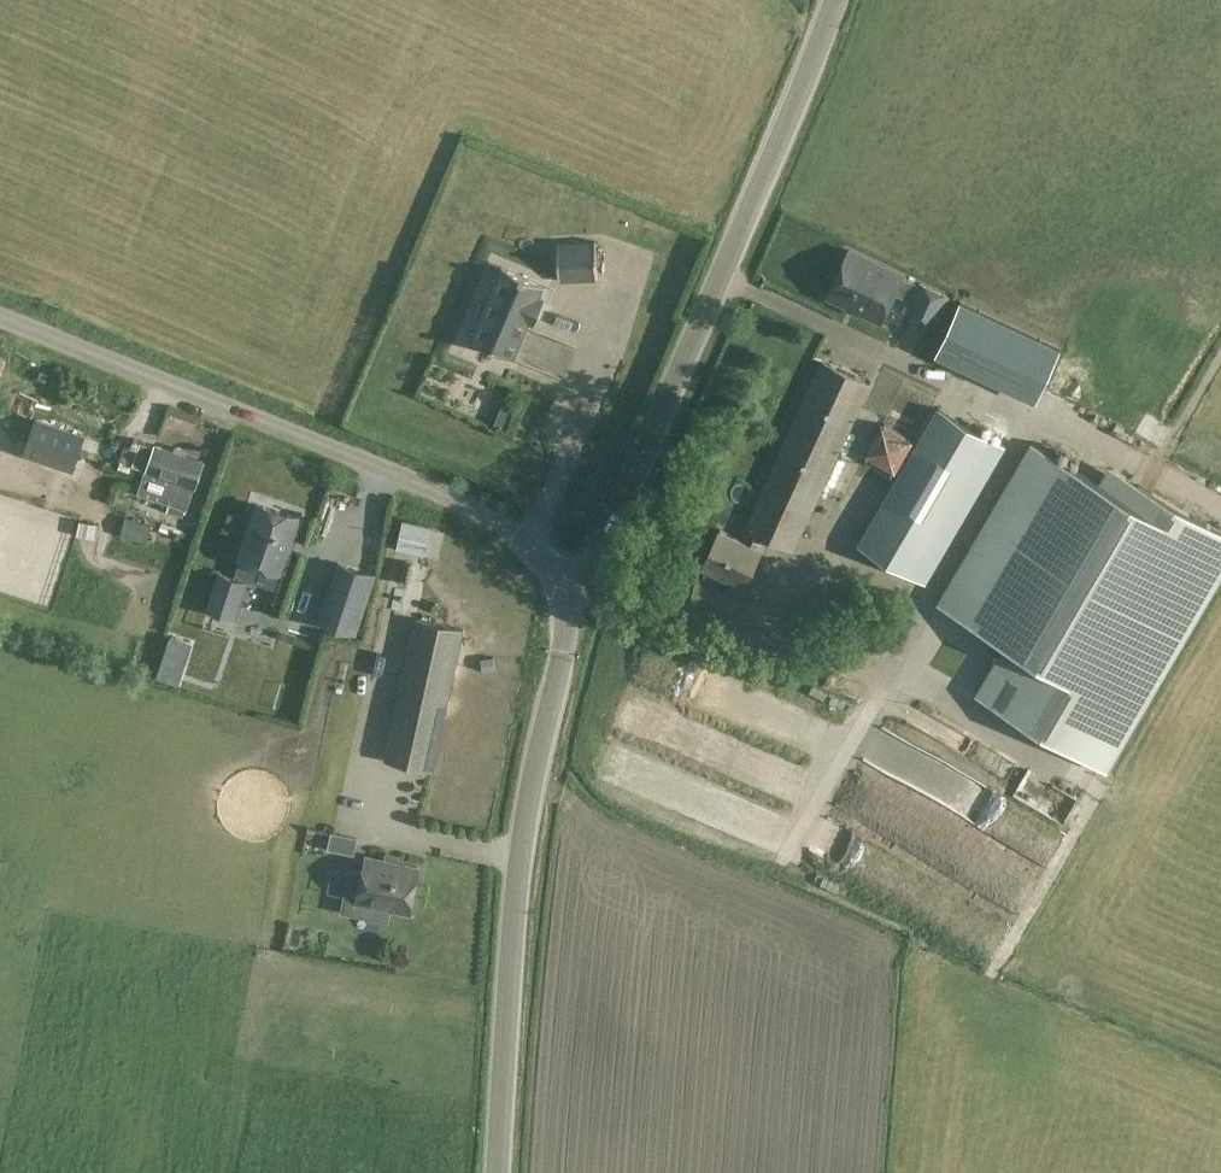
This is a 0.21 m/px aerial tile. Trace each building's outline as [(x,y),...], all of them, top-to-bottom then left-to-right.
[(562,281),(561,277),(597,275),(597,279),(598,279),(597,241),(595,241),(595,245),(560,246),(560,242),(559,242),(560,281),(562,281)] [(848,249),(826,297),(876,321),(892,290),(912,299),(906,312),(933,325),(947,295),(920,282),(918,285),(901,277),(903,274),(848,249)] [(471,339),(470,340),(514,359),(515,358),(510,356),(527,315),(532,317),(540,300),(535,298),(541,285),(546,287),(546,285),(502,266),(501,267),(506,270),(476,341),(471,339)] [(961,298),(937,350),(1037,396),(1061,345),(961,298)] [(524,344),(555,360),(565,339),(534,324),(524,344)] [(525,358),(521,370),(556,384),(560,372),(525,358)] [(822,359),(744,527),(766,537),(794,551),(841,447),(871,382),(822,359)] [(870,406),(914,422),(924,393),(880,377),(870,406)] [(925,580),(1004,446),(940,408),(940,409),(925,433),(861,542),(925,580)] [(84,435),(37,419),(25,453),(73,469),(84,435)] [(862,455),(856,470),(881,480),(901,432),(867,419),(853,451),(862,455)] [(132,444),(131,446),(138,448),(133,462),(133,464),(146,469),(143,479),(138,492),(170,502),(167,509),(183,515),(186,508),(187,508),(204,459),(182,451),(184,447),(175,445),(174,448),(156,442),(155,445),(134,438),(132,444)] [(1212,588),(1220,573),(1220,530),(1111,466),(1102,483),(1031,441),(938,600),(1007,641),(976,693),(1107,770),(1212,588)] [(221,572),(216,588),(209,609),(237,618),(248,581),(247,581),(253,563),(283,573),(300,517),(259,504),(241,560),(242,560),(237,577),(221,572)] [(125,516),(120,535),(137,540),(143,521),(125,516)] [(424,552),(430,527),(431,524),(405,518),(398,546),(424,552)] [(720,528),(703,564),(707,566),(741,581),(746,583),(762,547),(766,537),(744,527),(740,537),(720,528)] [(357,635),(378,574),(337,560),(317,621),(357,635)] [(694,589),(693,588),(690,601),(738,611),(743,588),(741,588),(742,587),(740,586),(741,581),(707,566),(705,578),(697,577),(694,589)] [(391,595),(395,572),(383,570),(378,592),(391,595)] [(463,629),(416,619),(385,760),(432,770),(463,629)] [(162,661),(157,676),(180,683),(185,668),(162,661)] [(931,718),(922,738),(960,755),(969,734),(931,718)] [(859,749),(952,802),(968,774),(874,721),(859,749)] [(956,808),(972,821),(995,793),(979,781),(956,808)] [(358,810),(359,799),(335,797),(334,808),(358,810)] [(334,809),(331,821),(355,827),(358,815),(334,809)] [(964,829),(932,821),(927,839),(959,847),(964,829)] [(354,854),(358,837),(332,832),(328,848),(354,854)] [(357,902),(354,913),(389,920),(391,909),(409,913),(419,868),(367,856),(364,871),(357,902)]
